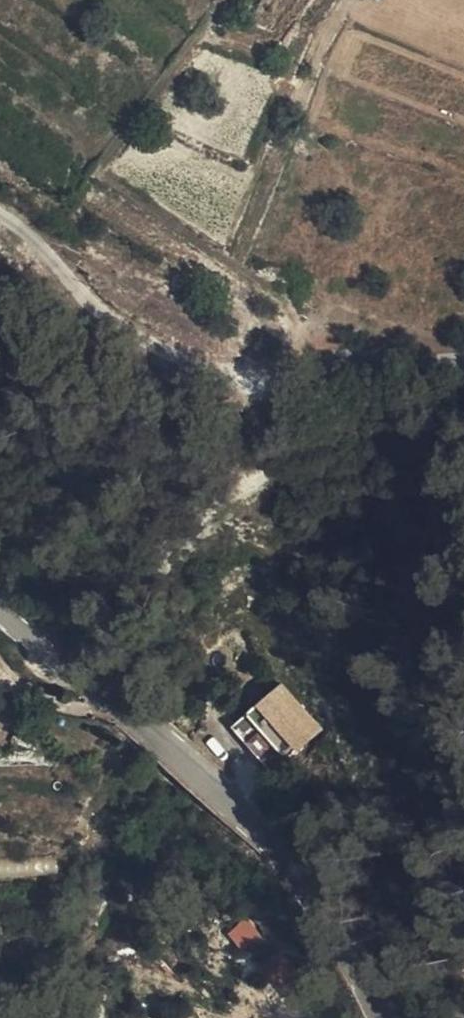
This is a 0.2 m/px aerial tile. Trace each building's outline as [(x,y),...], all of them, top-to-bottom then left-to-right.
[(229,722),(255,758),(273,746),(283,759),(321,732),(286,682),(229,722)] [(241,954),(263,938),(248,917),(226,932),(241,954)]
